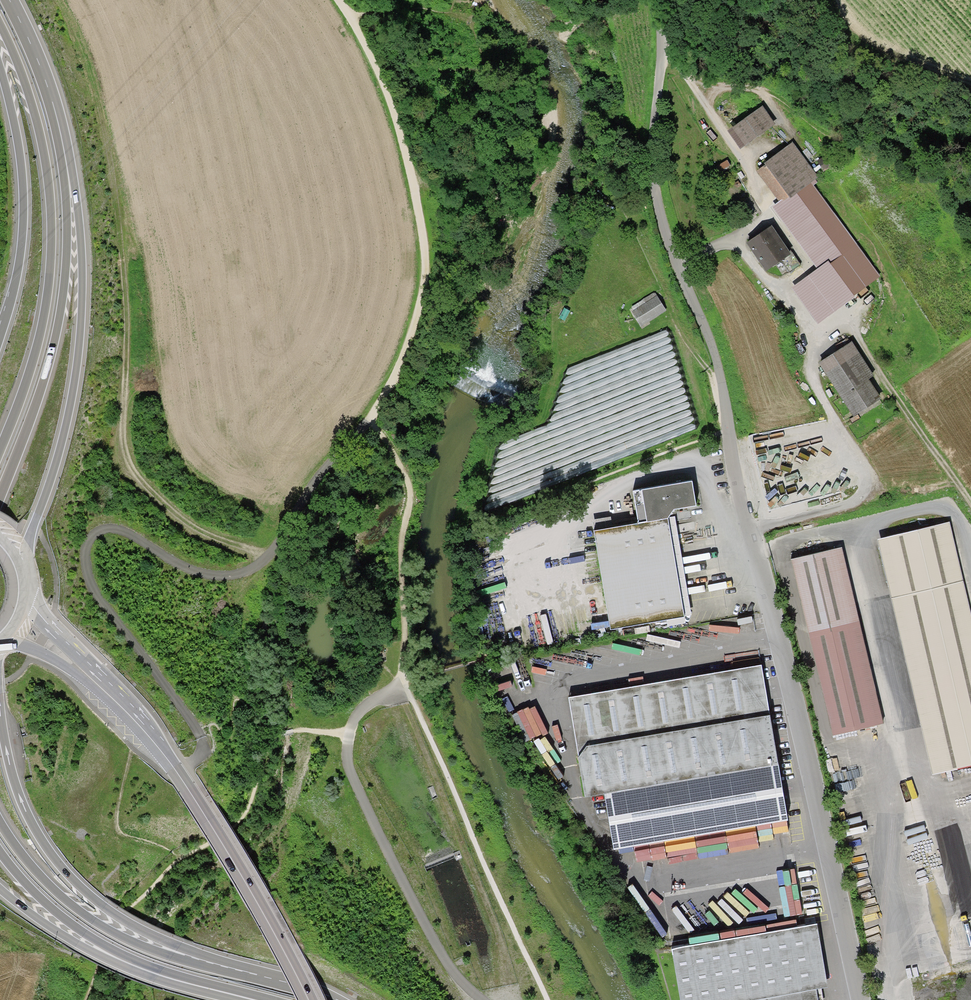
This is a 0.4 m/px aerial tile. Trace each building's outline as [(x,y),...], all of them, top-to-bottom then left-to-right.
[(727,131),(740,149),(775,124),(762,106),(727,131)] [(791,287),(818,324),(855,297),(854,296),(880,276),(813,185),(818,182),(816,180),(819,177),(793,142),(764,163),(765,164),(756,171),(779,202),(772,207),(817,268),(791,287)] [(771,226),(746,243),(756,256),(766,271),(791,254),(771,226)] [(666,310),(655,292),(632,307),(633,310),(631,311),(641,327),(666,310)] [(874,376),(852,341),(818,362),(840,397),(869,379),(874,376)] [(869,379),(840,397),(853,416),(881,398),(869,379)] [(692,481),(633,491),(639,523),(594,531),(611,630),(667,619),(684,616),(668,518),(668,517),(674,509),(696,506),(692,481)] [(675,517),(668,517),(668,518),(684,616),(691,615),(675,517)] [(878,538),(933,774),(970,766),(970,612),(950,523),(878,538)] [(842,548),(790,560),(832,736),(884,724),(842,548)] [(685,623),(684,616),(667,619),(668,626),(685,623)] [(788,821),(761,666),(569,697),(585,797),(604,794),(614,850),(788,821)] [(815,917),(805,919),(806,925),(816,924),(815,917)] [(672,949),(681,999),(754,999),(816,989),(827,987),(816,924),(806,925),(672,949)] [(816,989),(754,999),(818,999),(816,989)]
